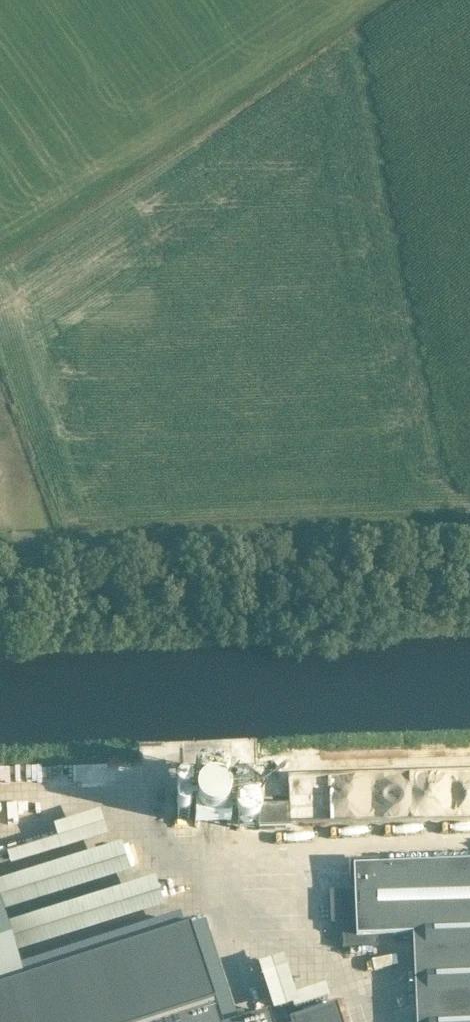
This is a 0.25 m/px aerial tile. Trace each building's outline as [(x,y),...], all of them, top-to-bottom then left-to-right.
[(289,803),(257,804),(258,828),(290,827),(289,803)] [(91,812),(44,827),(52,853),(99,838),(91,812)] [(331,892),(332,923),(344,923),(345,947),(377,946),(377,936),(412,935),(416,1021),(469,1021),(469,863),(353,868),(354,891),(331,892)] [(223,960),(239,1010),(249,1006),(234,957),(223,960)] [(52,1021),(221,1021),(205,973),(52,1021)] [(336,1007),(298,1020),(296,1015),(288,1018),(290,1021),(340,1021),(336,1007)] [(268,1014),(243,1021),(271,1021),(268,1014)]
